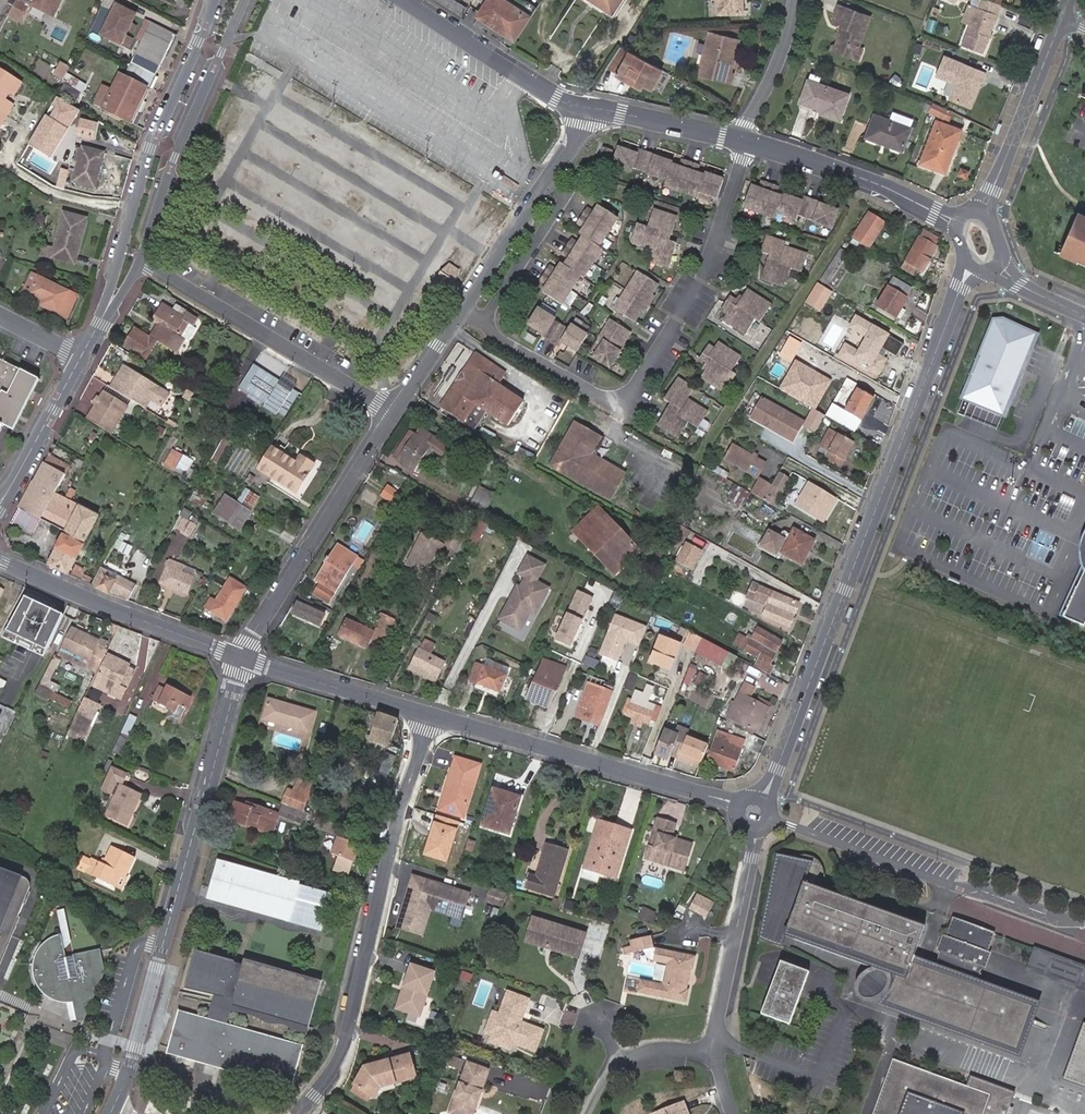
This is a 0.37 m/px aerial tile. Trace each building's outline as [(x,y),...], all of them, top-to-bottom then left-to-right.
[(14,12),(26,17),(30,7),(57,19),(65,0),(33,0),(32,1),(29,0),(20,0),(14,12)] [(529,18),(521,12),(503,0),(487,0),(476,15),(514,40),(529,18)] [(609,20),(623,0),(579,0),(609,20)] [(716,16),(741,15),(741,0),(716,0),(716,16)] [(976,12),(997,19),(1002,5),(990,0),(981,0),(978,7),(976,12)] [(978,7),(970,3),(963,22),(971,25),(976,12),(978,7)] [(521,12),(529,18),(535,10),(526,4),(521,12)] [(851,60),(856,49),(858,47),(869,19),(836,7),(833,16),(835,17),(831,26),(837,28),(841,30),(839,36),(838,36),(831,52),(851,60)] [(137,20),(118,10),(111,25),(102,21),(94,37),(122,50),(137,20)] [(983,56),(997,19),(976,12),(971,25),(962,49),(983,56)] [(145,47),(134,68),(158,80),(178,39),(149,24),(139,44),(145,47)] [(841,30),(837,28),(833,38),(835,40),(832,46),(830,47),(828,51),(831,52),(838,36),(839,36),(841,30)] [(708,36),(702,57),(708,58),(703,78),(730,85),(732,75),(730,75),(738,43),(708,36)] [(861,50),(856,49),(851,60),(857,62),(861,50)] [(630,54),(621,50),(597,85),(610,93),(617,79),(630,54)] [(637,69),(643,61),(630,54),(617,79),(627,84),(637,69)] [(708,58),(702,57),(697,77),(703,78),(708,58)] [(88,82),(68,74),(72,65),(62,61),(55,76),(67,81),(62,92),(80,100),(88,82)] [(652,72),(655,67),(643,61),(637,69),(643,73),(646,68),(652,72)] [(971,110),(979,90),(976,89),(979,83),(982,84),(983,85),(986,76),(945,61),(937,80),(956,87),(950,102),(971,110)] [(663,71),(655,67),(652,72),(649,77),(642,73),(643,73),(637,69),(627,84),(629,85),(633,77),(645,83),(643,87),(652,92),(663,71)] [(158,80),(134,68),(127,82),(128,83),(151,94),(158,80)] [(649,77),(652,72),(646,68),(643,73),(642,73),(649,77)] [(12,107),(2,101),(9,90),(15,81),(0,71),(0,125),(12,107)] [(819,118),(839,124),(848,98),(820,89),(822,81),(810,78),(801,107),(821,113),(819,118)] [(128,83),(127,82),(122,80),(115,95),(107,111),(113,115),(128,83)] [(22,85),(15,81),(9,90),(16,94),(22,85)] [(134,128),(151,94),(128,83),(113,115),(107,111),(106,115),(134,128)] [(107,111),(115,95),(106,90),(102,98),(103,98),(98,110),(106,114),(107,111)] [(53,155),(81,109),(61,96),(32,143),(53,155)] [(944,122),(947,113),(933,107),(930,115),(944,122)] [(914,125),(916,119),(896,111),(894,118),(914,125)] [(952,116),(947,113),(944,122),(948,124),(952,116)] [(872,118),(864,140),(901,153),(909,130),(872,118)] [(94,141),(99,128),(78,122),(75,132),(79,133),(78,137),(94,141)] [(942,163),(947,165),(959,133),(937,123),(920,163),(938,171),(942,163)] [(603,150),(611,153),(613,148),(599,143),(595,156),(601,158),(603,150)] [(93,188),(104,154),(83,147),(73,182),(93,188)] [(714,200),(715,200),(722,180),(704,174),(703,176),(695,173),(698,165),(682,159),(679,168),(671,165),(672,163),(654,156),(654,155),(638,150),(637,155),(618,148),(611,167),(631,174),(632,169),(647,174),(647,176),(665,183),(663,188),(695,199),(694,202),(711,208),(714,200)] [(608,160),(611,153),(603,150),(601,158),(608,160)] [(943,173),(947,165),(942,163),(938,171),(943,173)] [(783,198),(775,195),(778,187),(761,181),(758,189),(751,186),(743,210),(775,220),(777,215),(795,222),(797,216),(812,222),(811,224),(831,231),(838,212),(818,205),(818,203),(803,198),(801,202),(784,196),(783,198)] [(559,263),(555,270),(554,271),(548,267),(539,281),(545,285),(543,288),(541,291),(541,292),(544,294),(561,305),(564,300),(576,281),(580,276),(583,278),(602,249),(599,248),(612,227),(617,219),(597,206),(592,213),(586,209),(582,214),(577,223),(582,227),(578,235),(581,237),(576,244),(570,240),(561,254),(567,258),(563,265),(559,263)] [(667,269),(673,252),(676,246),(668,243),(658,240),(660,234),(670,237),(673,229),(676,218),(653,210),(650,219),(646,229),(636,226),(633,235),(630,243),(653,251),(649,263),(667,269)] [(1076,214),(1075,217),(1084,222),(1084,217),(1076,214)] [(868,216),(852,242),(868,251),(884,225),(868,216)] [(1075,217),(1070,230),(1072,231),(1068,242),(1065,240),(1060,250),(1077,258),(1076,262),(1084,266),(1084,222),(1075,217)] [(47,261),(71,269),(74,260),(78,261),(88,226),(66,219),(56,253),(50,251),(47,261)] [(936,238),(922,230),(900,268),(911,274),(915,268),(921,271),(934,247),(931,245),(936,238)] [(658,240),(668,243),(670,237),(660,234),(658,240)] [(788,266),(801,270),(806,255),(784,248),(785,243),(766,236),(760,252),(769,255),(779,259),(778,263),(788,266)] [(47,261),(50,251),(44,249),(41,259),(47,261)] [(838,250),(819,280),(826,285),(845,255),(838,250)] [(1077,258),(1060,250),(1059,254),(1076,262),(1077,258)] [(800,273),(801,270),(788,266),(778,263),(777,264),(767,260),(761,280),(784,288),(790,269),(800,273)] [(449,293),(465,273),(452,262),(435,283),(449,293)] [(636,271),(616,303),(612,309),(634,322),(638,315),(640,313),(643,314),(654,297),(651,295),(657,285),(636,271)] [(29,295),(39,278),(32,275),(23,292),(29,295)] [(39,307),(56,316),(65,320),(77,299),(68,294),(39,278),(29,295),(41,302),(39,307)] [(902,300),(903,297),(889,289),(894,279),(892,278),(874,307),(893,318),(903,301),(902,300)] [(889,289),(903,297),(909,288),(894,279),(889,289)] [(830,294),(815,285),(803,304),(818,313),(830,294)] [(922,291),(915,288),(911,298),(917,301),(922,291)] [(738,302),(734,300),(729,296),(720,310),(725,314),(721,321),(744,334),(753,319),(758,322),(770,304),(746,289),(742,296),(738,302)] [(601,306),(606,299),(601,296),(596,303),(601,306)] [(182,340),(190,326),(189,325),(193,317),(175,306),(172,310),(159,302),(149,320),(155,324),(147,337),(131,328),(120,346),(142,360),(154,341),(173,352),(181,339),(182,340)] [(536,307),(526,324),(544,335),(543,337),(557,345),(559,341),(576,352),(586,335),(570,324),(566,329),(553,321),(554,319),(536,307)] [(804,314),(794,328),(814,342),(824,328),(804,314)] [(889,336),(854,317),(847,330),(863,339),(856,352),(843,345),(835,359),(874,381),(886,361),(877,356),(889,336)] [(624,343),(629,334),(630,333),(608,319),(606,322),(597,337),(602,340),(600,343),(591,358),(609,369),(620,351),(622,352),(627,344),(624,343)] [(1017,372),(1033,334),(1000,319),(992,320),(978,354),(976,353),(964,383),(967,384),(955,413),(968,419),(974,403),(1000,414),(1009,392),(1013,394),(1021,374),(1017,372)] [(193,327),(190,326),(182,340),(185,341),(193,327)] [(787,339),(780,350),(790,357),(797,345),(787,339)] [(707,364),(704,369),(699,377),(705,381),(723,393),(734,375),(729,372),(739,356),(717,342),(712,348),(707,345),(698,359),(704,362),(707,364)] [(799,345),(794,353),(799,356),(804,348),(799,345)] [(790,357),(780,350),(775,358),(785,365),(790,357)] [(454,417),(474,428),(485,412),(506,426),(523,401),(497,383),(504,373),(475,353),(438,406),(454,417)] [(398,364),(404,368),(408,361),(403,357),(398,364)] [(29,376),(0,360),(0,426),(2,427),(29,376)] [(794,364),(779,391),(812,410),(828,383),(794,364)] [(144,410),(150,401),(155,405),(162,393),(115,365),(103,386),(144,410)] [(290,395),(276,387),(278,384),(251,368),(237,392),(264,408),(262,411),(276,419),(278,416),(284,420),(296,399),(299,401),(301,397),(291,392),(290,395)] [(2,427),(6,429),(14,414),(34,378),(29,376),(2,427)] [(655,425),(665,431),(671,434),(677,438),(686,422),(691,425),(696,428),(706,411),(697,405),(686,399),(693,388),(677,377),(663,400),(669,403),(679,410),(676,415),(666,408),(655,425)] [(291,392),(294,387),(281,380),(278,384),(276,387),(290,395),(291,392)] [(856,390),(843,413),(858,421),(871,398),(856,390)] [(98,429),(113,402),(97,392),(93,398),(95,400),(95,401),(85,415),(83,414),(80,419),(98,429)] [(95,400),(93,398),(90,397),(85,405),(88,406),(83,414),(85,415),(95,401),(95,400)] [(800,422),(759,399),(748,417),(762,425),(763,423),(768,425),(769,429),(789,440),(800,422)] [(98,429),(104,432),(120,406),(113,402),(98,429)] [(679,410),(669,403),(666,408),(676,415),(679,410)] [(994,429),(1000,414),(974,403),(968,419),(994,429)] [(822,416),(813,410),(805,425),(815,430),(822,416)] [(851,422),(833,412),(830,418),(847,429),(851,422)] [(470,434),(474,428),(454,417),(458,420),(462,423),(460,426),(470,434)] [(80,419),(97,430),(98,429),(80,419)] [(573,421),(548,465),(609,501),(624,473),(595,455),(595,453),(594,451),(593,450),(600,437),(573,421)] [(158,429),(151,425),(148,432),(154,436),(158,429)] [(237,433),(231,429),(226,436),(233,441),(237,433)] [(410,438),(397,461),(415,471),(428,447),(440,454),(446,444),(420,429),(415,436),(414,440),(410,438)] [(827,432),(818,448),(819,448),(817,451),(824,455),(835,436),(827,432)] [(392,458),(397,461),(410,438),(405,435),(392,458)] [(835,436),(824,455),(822,459),(836,467),(850,445),(835,436)] [(227,443),(220,439),(208,461),(214,465),(221,453),(225,446),(227,443)] [(172,441),(169,447),(175,450),(178,445),(172,441)] [(271,450),(279,455),(283,450),(274,445),(271,450)] [(763,463),(730,445),(722,459),(754,477),(763,463)] [(1070,448),(1064,445),(1057,458),(1064,461),(1070,448)] [(175,450),(169,447),(168,446),(155,469),(162,473),(164,469),(177,476),(185,461),(173,454),(175,450)] [(230,449),(225,446),(221,453),(226,456),(230,449)] [(294,464),(279,455),(271,450),(257,472),(294,494),(311,467),(297,458),(294,464)] [(40,465),(30,482),(51,493),(59,475),(63,466),(44,456),(40,465)] [(819,463),(815,470),(832,478),(835,471),(819,463)] [(711,465),(708,470),(719,476),(720,477),(723,471),(711,465)] [(242,483),(247,485),(251,480),(246,477),(242,483)] [(761,500),(769,486),(757,478),(749,493),(761,500)] [(30,482),(14,511),(17,512),(37,521),(38,521),(46,505),(50,497),(51,493),(30,482)] [(387,484),(382,496),(397,502),(402,490),(387,484)] [(820,522),(832,500),(804,484),(792,506),(820,522)] [(480,485),(469,503),(486,512),(496,494),(480,485)] [(770,505),(778,491),(769,485),(769,486),(761,500),(770,505)] [(725,497),(740,506),(746,495),(734,487),(731,492),(729,490),(725,497)] [(230,502),(244,511),(253,498),(238,489),(230,502)] [(203,500),(190,493),(184,502),(203,512),(205,506),(201,504),(203,500)] [(58,500),(50,497),(46,505),(53,509),(58,500)] [(230,502),(225,499),(223,502),(214,517),(233,529),(244,511),(230,502)] [(44,566),(65,576),(93,516),(58,500),(53,509),(46,505),(38,521),(60,531),(44,566)] [(598,524),(607,516),(599,508),(591,516),(598,524)] [(188,536),(194,525),(203,530),(207,524),(194,516),(193,518),(189,515),(190,513),(182,509),(178,515),(183,518),(177,530),(188,536)] [(37,521),(17,512),(8,528),(28,537),(37,521)] [(639,551),(607,516),(598,524),(591,516),(574,531),(587,545),(591,542),(618,570),(639,551)] [(441,542),(459,552),(468,536),(471,531),(452,522),(441,542)] [(787,537),(781,533),(770,554),(772,556),(771,558),(775,560),(776,558),(777,559),(780,554),(799,564),(811,541),(791,530),(787,537)] [(417,571),(420,573),(430,554),(434,556),(441,542),(419,531),(402,562),(404,564),(417,571)] [(770,554),(781,533),(780,532),(777,538),(766,532),(757,548),(770,554)] [(1029,539),(1021,535),(1015,549),(1022,552),(1029,539)] [(689,569),(700,549),(685,541),(675,561),(689,569)] [(613,574),(618,570),(591,542),(587,545),(613,574)] [(326,582),(337,588),(344,577),(340,574),(352,556),(335,544),(327,557),(325,556),(321,563),(323,564),(312,581),(323,588),(326,582)] [(340,574),(344,577),(355,558),(352,556),(340,574)] [(547,567),(528,556),(517,576),(524,580),(520,587),(518,586),(499,621),(520,633),(530,615),(536,618),(552,589),(539,582),(547,567)] [(640,573),(649,565),(650,564),(645,559),(635,568),(640,573)] [(157,584),(184,595),(191,580),(179,575),(174,572),(177,565),(167,561),(157,584)] [(417,571),(404,564),(401,569),(414,576),(417,571)] [(651,567),(649,565),(640,573),(643,575),(651,567)] [(179,575),(191,580),(194,572),(182,568),(179,575)] [(93,589),(105,595),(108,590),(118,595),(126,599),(132,585),(125,581),(125,580),(102,570),(93,589)] [(1084,573),(1064,621),(1084,630),(1084,573)] [(228,580),(214,601),(208,611),(223,621),(243,589),(228,580)] [(786,625),(796,602),(771,590),(752,581),(744,597),(764,606),(761,614),(786,625)] [(333,595),(337,588),(326,582),(323,588),(333,595)] [(182,601),(184,595),(157,584),(155,590),(182,601)] [(252,605),(257,596),(246,590),(241,598),(252,605)] [(594,599),(577,592),(555,643),(572,651),(594,599)] [(62,614),(23,596),(5,636),(44,654),(62,614)] [(214,601),(208,598),(202,608),(208,611),(214,601)] [(289,614),(315,627),(321,617),(295,604),(289,614)] [(390,618),(379,613),(376,618),(387,624),(390,618)] [(615,661),(623,641),(637,646),(644,627),(613,614),(597,654),(615,661)] [(373,650),(387,624),(376,618),(369,632),(345,619),(338,631),(373,650)] [(748,640),(744,639),(739,648),(756,658),(752,667),(766,674),(770,667),(767,666),(778,642),(755,627),(748,640)] [(69,628),(59,649),(87,663),(86,666),(96,671),(106,652),(95,647),(98,642),(69,628)] [(739,648),(744,639),(736,635),(732,643),(739,648)] [(678,647),(659,638),(648,662),(667,671),(678,647)] [(425,639),(419,649),(429,654),(435,644),(425,639)] [(721,667),(728,653),(701,639),(697,646),(695,651),(694,653),(721,667)] [(429,654),(419,649),(408,670),(433,683),(444,662),(429,654)] [(581,662),(594,668),(597,660),(585,654),(581,662)] [(118,686),(127,667),(106,658),(92,686),(120,700),(125,690),(118,686)] [(499,691),(506,673),(501,671),(503,664),(493,660),(490,667),(485,665),(475,662),(468,681),(477,684),(477,682),(499,691)] [(559,677),(562,671),(542,662),(539,668),(559,677)] [(134,671),(127,667),(118,686),(125,690),(134,671)] [(545,708),(559,677),(539,668),(525,699),(545,708)] [(689,668),(683,683),(688,685),(694,670),(689,668)] [(739,690),(750,695),(754,688),(744,682),(739,690)] [(172,711),(181,715),(189,696),(165,684),(162,690),(156,687),(151,698),(167,706),(166,708),(172,711)] [(587,684),(581,698),(589,700),(594,687),(587,684)] [(641,692),(650,696),(652,689),(643,686),(641,692)] [(589,700),(581,698),(574,717),(596,726),(610,693),(594,687),(589,700)] [(749,697),(750,695),(739,690),(725,716),(756,733),(769,709),(749,697)] [(631,698),(646,704),(650,696),(641,692),(640,695),(633,693),(631,698)] [(645,724),(652,707),(652,706),(646,704),(631,698),(630,702),(626,711),(624,715),(645,724)] [(307,732),(313,713),(267,699),(261,718),(307,732)] [(626,711),(630,702),(626,700),(622,709),(626,711)] [(75,716),(87,722),(94,706),(82,701),(75,716)] [(651,727),(658,709),(652,707),(645,724),(651,727)] [(179,718),(181,715),(172,711),(166,708),(164,711),(179,718)] [(120,732),(128,735),(138,714),(130,711),(120,732)] [(175,724),(179,718),(164,711),(162,717),(175,724)] [(385,748),(396,722),(376,715),(366,742),(385,748)] [(624,715),(622,720),(643,728),(645,724),(624,715)] [(81,737),(87,722),(75,716),(68,730),(81,737)] [(596,726),(574,717),(572,721),(595,730),(596,726)] [(675,760),(684,738),(686,732),(675,728),(672,735),(662,731),(651,756),(665,762),(667,757),(675,760)] [(726,743),(729,737),(717,731),(704,762),(730,772),(739,748),(726,743)] [(120,750),(128,735),(120,732),(113,747),(120,750)] [(742,742),(729,737),(726,743),(739,748),(742,742)] [(706,747),(684,738),(675,760),(697,768),(706,747)] [(477,763),(453,755),(435,810),(459,818),(477,763)] [(395,764),(385,761),(379,775),(389,779),(395,764)] [(116,769),(107,788),(115,792),(121,780),(124,782),(128,774),(116,769)] [(123,785),(109,815),(129,824),(144,794),(123,785)] [(289,798),(304,805),(308,791),(296,785),(293,790),(288,788),(284,796),(289,798)] [(505,834),(517,799),(489,790),(479,825),(505,834)] [(284,796),(281,804),(285,805),(289,798),(284,796)] [(289,798),(285,805),(298,810),(301,812),(304,805),(289,798)] [(261,831),(268,812),(251,806),(249,809),(242,807),(232,803),(226,819),(261,831)] [(276,814),(280,815),(302,824),(307,814),(301,812),(298,810),(285,805),(281,804),(276,814)] [(276,815),(268,812),(261,831),(269,834),(276,815)] [(333,836),(337,826),(333,825),(316,818),(312,827),(333,836)] [(654,820),(649,836),(657,838),(653,851),(645,849),(642,860),(679,872),(688,846),(673,841),(668,839),(669,836),(672,826),(654,820)] [(457,829),(433,821),(422,854),(446,861),(457,829)] [(612,880),(626,833),(594,823),(577,881),(591,885),(594,875),(612,880)] [(336,869),(353,876),(368,844),(346,834),(337,853),(342,855),(336,869)] [(657,838),(649,836),(645,849),(653,851),(657,838)] [(470,843),(464,841),(460,851),(467,853),(470,843)] [(548,895),(563,851),(543,844),(532,877),(523,874),(519,886),(548,895)] [(84,873),(115,887),(122,872),(126,874),(134,857),(112,847),(105,864),(82,854),(75,869),(84,873)] [(1012,1032),(1019,1014),(981,1000),(987,986),(981,984),(982,982),(975,979),(981,965),(986,951),(993,932),(955,918),(948,937),(950,938),(945,951),(942,950),(936,965),(914,956),(925,924),(811,884),(804,882),(810,867),(789,859),(777,854),(761,938),(782,946),(788,931),(880,965),(897,972),(893,981),(889,993),(972,1023),(969,1033),(979,1037),(981,1031),(1008,1042),(1012,1032)] [(789,859),(810,867),(804,882),(811,884),(826,880),(826,877),(824,870),(822,864),(816,859),(812,856),(805,855),(797,855),(793,857),(789,859)] [(219,856),(212,882),(324,912),(331,887),(219,856)] [(443,875),(452,878),(455,868),(446,865),(443,875)] [(31,887),(31,885),(30,881),(28,879),(25,876),(22,875),(21,878),(0,870),(0,961),(31,887)] [(122,872),(115,887),(119,889),(126,874),(122,872)] [(465,894),(410,877),(394,928),(413,933),(423,902),(426,900),(436,903),(437,907),(459,914),(465,894)] [(324,912),(212,882),(208,900),(319,929),(324,912)] [(504,896),(487,890),(483,902),(499,907),(504,896)] [(423,902),(413,933),(419,935),(427,910),(458,920),(459,914),(437,907),(436,903),(426,900),(423,902)] [(549,900),(547,908),(556,911),(558,903),(549,900)] [(61,957),(70,956),(60,907),(51,909),(56,933),(61,957)] [(528,919),(525,932),(532,934),(530,943),(532,946),(574,960),(582,935),(528,919)] [(532,934),(525,932),(521,943),(532,946),(530,943),(532,934)] [(61,957),(56,933),(46,937),(40,941),(33,950),(31,957),(29,964),(29,971),(31,978),(36,987),(44,995),(53,1000),(63,1001),(71,1001),(74,1002),(73,1018),(79,1018),(97,975),(97,961),(95,951),(70,956),(61,957)] [(948,937),(944,935),(939,949),(942,950),(945,951),(950,938),(948,937)] [(694,958),(651,949),(648,937),(629,942),(630,948),(622,950),(624,956),(642,951),(644,958),(651,963),(665,965),(660,986),(638,981),(635,994),(684,1004),(686,992),(684,991),(689,970),(691,971),(694,958)] [(231,956),(191,946),(181,985),(210,991),(229,995),(228,1001),(306,1022),(312,999),(226,976),(231,956)] [(1036,948),(1028,970),(1084,991),(1084,966),(1036,948)] [(986,951),(981,965),(984,966),(989,952),(986,951)] [(312,999),(317,979),(231,956),(226,976),(312,999)] [(810,973),(781,962),(761,1014),(790,1024),(810,973)] [(897,972),(880,965),(862,974),(860,975),(857,978),(855,982),(855,986),(856,990),(858,993),(862,996),(866,996),(870,996),(874,994),(876,992),(878,988),(893,981),(897,972)] [(430,975),(407,967),(392,1011),(415,1019),(430,975)] [(1024,1000),(987,986),(981,1000),(1019,1014),(1024,1000)] [(228,1001),(229,995),(210,991),(205,1015),(210,1017),(224,1021),(228,1001)] [(504,992),(496,1014),(489,1011),(485,1022),(494,1025),(489,1038),(499,1041),(497,1048),(507,1052),(510,1045),(532,1054),(541,1031),(518,1022),(526,1000),(504,992)] [(972,1023),(889,993),(885,1002),(969,1033),(972,1023)] [(1024,1000),(1019,1014),(1012,1032),(1008,1042),(1006,1047),(1015,1050),(1033,1003),(1024,1000)] [(65,1019),(73,1018),(74,1002),(71,1001),(63,1001),(65,1019)] [(162,1052),(287,1088),(300,1043),(210,1017),(205,1015),(175,1007),(162,1052)] [(494,1025),(485,1022),(481,1035),(486,1037),(484,1043),(497,1048),(499,1041),(489,1038),(494,1025)] [(1083,1022),(1062,1078),(1084,1086),(1084,1022),(1083,1022)] [(1008,1042),(981,1031),(979,1037),(1006,1047),(1008,1042)] [(386,1081),(387,1085),(410,1080),(404,1057),(360,1067),(348,1085),(364,1096),(372,1084),(386,1081)] [(459,1059),(453,1057),(449,1068),(455,1070),(459,1059)] [(1012,1101),(966,1085),(894,1058),(872,1113),(1007,1113),(1012,1101)] [(464,1061),(445,1110),(455,1113),(467,1113),(485,1069),(464,1061)] [(685,1072),(675,1071),(674,1080),(684,1081),(685,1072)] [(969,1077),(966,1085),(1012,1101),(1015,1094),(969,1077)] [(375,1088),(387,1085),(386,1081),(372,1084),(364,1096),(368,1098),(375,1088)] [(361,1101),(364,1096),(348,1085),(344,1091),(361,1101)] [(679,1104),(654,1113),(683,1113),(679,1104)]
